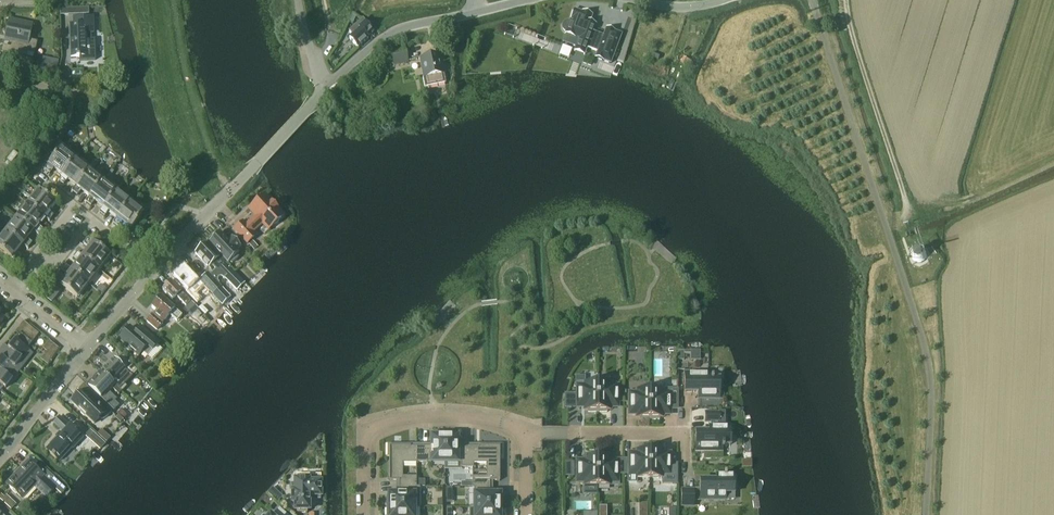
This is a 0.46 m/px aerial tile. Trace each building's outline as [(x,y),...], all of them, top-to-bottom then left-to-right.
[(582,12),(574,9),(569,22),(568,22),(568,21),(567,21),(566,22),(565,22),(564,22),(563,23),(563,24),(562,25),(562,26),(562,27),(562,28),(562,29),(563,30),(563,31),(564,31),(565,32),(565,34),(566,34),(563,42),(585,51),(587,48),(597,51),(595,58),(610,64),(622,34),(606,28),(603,36),(593,32),(595,27),(595,25),(596,24),(595,24),(590,22),(592,15),(582,12)] [(73,25),(69,25),(71,57),(79,57),(79,61),(96,60),(95,39),(92,39),(91,34),(94,34),(93,19),(93,17),(88,17),(73,18),(73,25)] [(9,19),(5,36),(13,38),(11,48),(3,46),(2,52),(26,57),(27,52),(34,54),(37,42),(29,40),(33,24),(9,19)] [(349,39),(357,48),(368,39),(367,37),(373,32),(362,20),(348,32),(352,36),(349,39)] [(405,49),(391,53),(393,64),(407,61),(405,49)] [(419,59),(424,87),(445,83),(439,55),(419,59)] [(690,60),(684,57),(680,63),(686,66),(690,60)] [(58,61),(51,59),(49,66),(57,68),(58,61)] [(352,106),(344,107),(346,117),(354,115),(352,106)] [(43,161),(48,164),(44,170),(49,174),(53,169),(62,176),(75,159),(61,148),(58,152),(53,148),(43,161)] [(11,163),(18,155),(13,152),(7,160),(11,163)] [(62,176),(57,181),(63,185),(67,180),(75,186),(76,187),(89,170),(75,159),(62,176)] [(76,187),(75,186),(71,191),(77,196),(81,191),(89,197),(102,181),(89,170),(76,187)] [(89,197),(85,202),(90,207),(94,202),(103,208),(116,191),(102,181),(89,197)] [(38,190),(27,204),(44,217),(44,218),(49,221),(53,216),(48,212),(54,204),(55,203),(38,190)] [(103,208),(99,213),(104,217),(108,212),(116,219),(117,219),(130,202),(116,191),(103,208)] [(242,223),(235,229),(248,244),(257,236),(255,234),(263,226),(268,232),(283,217),(264,196),(249,209),(256,217),(245,226),(242,223)] [(117,219),(116,219),(112,224),(118,228),(122,223),(130,230),(144,213),(130,202),(117,219)] [(16,218),(33,231),(38,235),(42,230),(37,226),(44,218),(44,217),(27,204),(16,218)] [(22,245),(27,249),(32,243),(27,239),(33,231),(16,218),(6,231),(22,245)] [(14,261),(16,263),(21,257),(16,253),(22,245),(6,231),(0,239),(0,250),(14,261)] [(219,233),(208,243),(228,264),(230,262),(232,264),(238,258),(236,256),(238,254),(236,251),(240,246),(232,237),(227,242),(219,233)] [(88,248),(82,257),(99,270),(110,256),(93,243),(88,239),(83,244),(88,248)] [(245,283),(239,277),(219,256),(218,257),(205,244),(195,253),(208,267),(212,264),(217,270),(210,276),(208,273),(200,281),(223,305),(230,297),(221,287),(218,284),(219,283),(218,282),(217,281),(217,279),(218,278),(219,277),(222,278),(223,279),(224,278),(237,291),(245,283)] [(934,268),(940,265),(929,246),(924,249),(922,248),(920,247),(917,247),(915,248),(913,249),(912,250),(911,252),(911,254),(911,256),(912,259),(914,261),(916,262),(918,263),(921,263),(923,262),(924,261),(926,259),(926,258),(927,255),(928,257),(927,259),(929,262),(931,263),(934,268)] [(77,262),(71,270),(71,271),(88,284),(99,270),(82,257),(77,253),(72,258),(77,262)] [(67,276),(61,283),(60,285),(77,298),(88,284),(71,271),(71,270),(66,266),(62,272),(67,276)] [(183,266),(173,276),(178,282),(183,287),(182,288),(196,303),(201,299),(196,293),(203,287),(183,266)] [(916,281),(918,290),(933,287),(931,278),(916,281)] [(183,305),(185,303),(188,300),(181,292),(172,282),(163,290),(172,300),(176,297),(183,305)] [(101,285),(97,290),(102,294),(106,289),(101,285)] [(146,321),(157,331),(163,323),(169,315),(177,322),(182,316),(174,310),(174,309),(160,297),(151,308),(156,312),(153,315),(152,315),(146,321)] [(185,309),(191,316),(198,309),(191,302),(185,309)] [(123,346),(129,351),(131,350),(138,356),(142,352),(147,356),(159,343),(141,327),(136,334),(129,328),(119,339),(124,343),(123,346)] [(1,357),(15,368),(15,367),(20,371),(33,354),(27,349),(31,344),(19,334),(5,352),(1,348),(0,350),(0,357),(1,357)] [(59,349),(49,341),(42,349),(53,358),(59,349)] [(114,359),(101,372),(121,392),(126,387),(125,385),(138,372),(123,355),(117,362),(114,359)] [(3,387),(6,389),(20,371),(15,367),(15,368),(1,357),(0,358),(0,391),(3,387)] [(101,372),(88,386),(114,411),(119,406),(114,402),(116,400),(109,393),(112,389),(118,395),(121,392),(101,372)] [(711,377),(711,373),(684,373),(684,392),(698,392),(698,398),(720,398),(720,380),(713,380),(713,377),(711,377)] [(596,412),(598,412),(597,382),(584,382),(584,385),(577,385),(577,407),(584,407),(584,411),(588,411),(588,412),(596,412)] [(597,382),(598,412),(599,412),(607,412),(607,410),(610,410),(610,407),(618,407),(618,385),(610,385),(610,382),(597,382)] [(640,420),(649,420),(649,389),(636,389),(636,393),(629,393),(629,414),(636,414),(636,418),(640,418),(640,420)] [(649,389),(649,420),(659,420),(659,418),(663,418),(663,414),(670,414),(670,393),(663,393),(663,389),(649,389)] [(111,412),(91,393),(87,398),(81,393),(77,398),(75,398),(73,400),(73,402),(72,403),(80,411),(80,413),(83,416),(85,416),(94,424),(99,418),(101,419),(103,419),(105,418),(111,412)] [(118,413),(123,419),(127,415),(121,410),(118,413)] [(718,414),(705,413),(705,422),(711,422),(711,426),(725,426),(725,412),(718,412),(718,413),(718,414)] [(63,432),(57,438),(46,450),(59,463),(72,449),(72,450),(84,438),(70,425),(69,426),(59,417),(54,423),(63,432)] [(708,433),(695,433),(695,451),(704,451),(704,460),(714,460),(722,460),(722,447),(724,447),(724,445),(731,445),(731,426),(725,426),(711,426),(708,426),(708,433)] [(90,430),(85,436),(88,439),(97,448),(98,448),(100,450),(106,444),(90,430)] [(101,430),(97,434),(107,443),(111,438),(101,430)] [(444,462),(444,434),(435,434),(435,436),(431,436),(431,447),(416,447),(416,462),(444,462)] [(454,436),(454,434),(444,434),(444,462),(461,463),(461,468),(472,468),(472,463),(472,447),(458,447),(458,436),(454,436)] [(400,446),(400,444),(387,444),(387,456),(389,456),(389,481),(399,481),(399,487),(416,487),(416,477),(403,477),(403,463),(416,463),(416,462),(416,447),(410,447),(410,446),(400,446)] [(502,456),(502,444),(489,444),(489,446),(478,446),(478,447),(472,447),(472,463),(486,463),(486,477),(472,477),(472,488),(474,488),(490,488),(490,481),(500,481),(500,456),(502,456)] [(636,453),(629,453),(629,464),(629,475),(629,483),(636,483),(636,478),(649,478),(649,448),(640,448),(640,449),(636,449),(636,453)] [(659,448),(649,448),(649,478),(663,478),(663,475),(670,475),(670,453),(663,453),(663,450),(659,450),(659,448)] [(584,460),(577,460),(577,482),(584,482),(584,495),(597,495),(597,486),(597,455),(588,455),(587,457),(584,457),(584,460)] [(607,455),(597,455),(597,486),(610,486),(610,482),(618,482),(618,460),(610,460),(610,457),(607,457),(607,455)] [(28,463),(7,485),(13,490),(23,500),(35,486),(46,497),(54,489),(60,483),(40,464),(35,470),(28,463)] [(699,490),(693,490),(694,500),(726,500),(726,493),(734,493),(734,475),(726,475),(726,474),(724,474),(724,475),(715,475),(715,481),(699,481),(699,490)] [(320,497),(320,483),(309,483),(309,481),(307,481),(307,479),(304,475),(299,476),(296,479),(296,481),(295,481),(295,492),(292,492),(292,503),(295,503),(295,511),(296,511),(296,513),(307,513),(307,511),(309,511),(309,497),(320,497)] [(420,487),(416,487),(399,487),(399,494),(388,494),(388,497),(386,497),(386,507),(414,507),(414,508),(419,508),(420,487)] [(490,494),(490,488),(474,488),(474,507),(502,507),(502,497),(500,497),(500,494),(490,494)] [(693,490),(681,490),(681,507),(694,506),(694,500),(693,490)] [(290,514),(280,506),(273,514),(290,514)] [(414,507),(386,507),(386,514),(414,514),(414,508),(414,507)] [(474,507),(469,507),(469,514),(502,514),(502,507),(474,507)]
